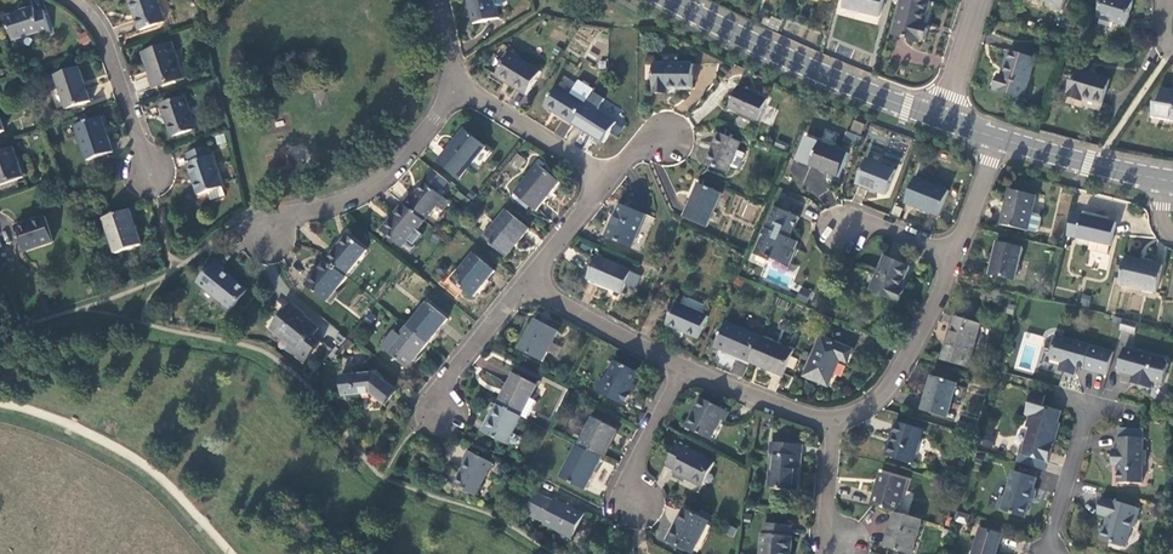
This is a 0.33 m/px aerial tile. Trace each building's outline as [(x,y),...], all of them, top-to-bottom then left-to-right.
[(156,0),(130,0),(129,0),(133,13),(139,30),(163,22),(156,0)] [(473,24),(498,18),(494,0),(467,0),(473,24)] [(844,10),(878,18),(883,0),(847,0),(844,10)] [(910,0),(901,0),(891,37),(919,45),(920,41),(923,42),(927,27),(924,26),(929,5),(910,0)] [(1067,0),(1036,0),(1048,3),(1047,9),(1063,13),(1067,0)] [(1132,2),(1124,0),(1101,0),(1095,19),(1124,28),(1132,2)] [(2,19),(9,42),(37,33),(38,36),(47,33),(40,11),(31,14),(29,8),(19,11),(20,14),(13,16),(2,19)] [(83,46),(91,39),(84,31),(76,37),(83,46)] [(170,46),(146,53),(153,74),(150,75),(152,80),(154,87),(181,78),(170,46)] [(144,54),(150,75),(153,74),(146,53),(144,54)] [(1023,100),(1034,61),(1010,54),(1006,69),(1002,80),(998,78),(994,91),(1023,100)] [(539,74),(508,55),(495,77),(511,87),(525,96),(539,74)] [(691,66),(652,65),(652,95),(667,95),(667,91),(673,92),(691,92),(691,66)] [(82,84),(76,68),(53,76),(65,110),(88,102),(82,84)] [(1093,79),(1076,74),(1068,100),(1084,105),(1085,102),(1102,107),(1109,84),(1093,79)] [(558,118),(571,126),(584,105),(556,88),(543,109),(558,118)] [(766,103),(737,90),(727,110),(740,116),(756,123),(766,103)] [(1170,96),(1160,94),(1158,107),(1151,106),(1149,118),(1172,122),(1172,118),(1172,97),(1170,96)] [(195,130),(184,98),(160,106),(166,122),(171,138),(195,130)] [(617,126),(584,105),(571,126),(587,136),(604,147),(617,126)] [(100,118),(75,127),(87,162),(113,153),(106,133),(100,118)] [(864,127),(854,123),(850,132),(861,136),(864,127)] [(483,147),(463,131),(450,147),(437,164),(457,180),(483,147)] [(736,152),(739,144),(718,135),(711,151),(704,167),(726,176),(729,169),(735,171),(738,170),(744,156),(736,152)] [(848,155),(819,144),(810,169),(826,176),(838,180),(848,155)] [(222,188),(208,148),(186,155),(189,165),(186,166),(191,180),(198,197),(208,193),(222,188)] [(0,153),(0,185),(22,177),(12,149),(0,153)] [(519,169),(525,158),(517,154),(511,164),(519,169)] [(894,173),(865,162),(856,185),(869,190),(885,197),(894,173)] [(558,183),(538,167),(515,195),(535,212),(547,198),(558,183)] [(947,194),(914,181),(905,204),(921,211),(938,217),(947,194)] [(409,197),(402,206),(423,222),(435,207),(441,212),(448,203),(441,198),(424,185),(416,194),(412,200),(409,197)] [(708,228),(719,195),(695,187),(690,201),(684,220),(708,228)] [(225,197),(222,188),(208,193),(212,202),(225,197)] [(1027,231),(1034,195),(1008,189),(1004,208),(1000,226),(1027,231)] [(746,204),(742,218),(754,221),(757,207),(746,204)] [(414,234),(423,222),(402,206),(391,219),(381,232),(402,249),(414,234)] [(774,209),(754,257),(766,262),(767,260),(773,263),(774,261),(788,266),(792,256),(797,244),(789,241),(798,219),(774,209)] [(643,221),(620,210),(614,222),(606,240),(629,251),(643,221)] [(129,211),(103,220),(115,254),(141,245),(135,230),(129,211)] [(529,231),(506,212),(483,240),(506,259),(518,244),(529,231)] [(1111,247),(1116,225),(1071,215),(1066,237),(1076,240),(1109,247),(1111,247)] [(44,218),(16,228),(19,238),(24,253),(52,243),(44,218)] [(420,238),(414,234),(402,249),(407,253),(420,238)] [(337,247),(325,262),(344,277),(365,251),(346,236),(337,247)] [(1107,256),(1109,247),(1076,240),(1075,245),(1089,248),(1089,250),(1089,251),(1090,252),(1107,256)] [(1016,281),(1023,248),(997,243),(994,258),(991,276),(1016,281)] [(494,272),(473,255),(452,281),(473,298),(483,285),(494,272)] [(630,271),(596,257),(587,281),(603,287),(621,294),(625,284),(629,273),(630,271)] [(870,292),(899,305),(905,290),(903,289),(912,268),(900,263),(885,257),(870,292)] [(1143,264),(1127,260),(1121,286),(1156,294),(1162,268),(1143,264)] [(195,283),(226,312),(243,293),(231,282),(221,272),(223,270),(215,262),(195,283)] [(326,303),(345,278),(344,277),(325,262),(317,273),(306,287),(326,303)] [(639,277),(629,273),(625,284),(635,288),(639,277)] [(807,303),(812,290),(800,286),(796,299),(807,303)] [(1080,304),(1088,307),(1091,296),(1082,294),(1080,304)] [(427,305),(407,329),(426,344),(435,333),(446,320),(427,305)] [(707,319),(675,306),(666,328),(679,333),(697,341),(707,319)] [(288,307),(286,310),(294,317),(296,313),(288,307)] [(302,364),(320,343),(311,336),(316,330),(296,313),(294,317),(286,310),(281,316),(271,328),(281,337),(283,335),(291,342),(285,349),(302,364)] [(968,369),(980,324),(953,317),(947,338),(939,361),(968,369)] [(557,331),(534,319),(526,334),(518,351),(541,363),(557,331)] [(1125,321),(1121,332),(1136,336),(1139,324),(1125,321)] [(733,358),(748,364),(759,340),(726,325),(715,350),(733,358)] [(416,356),(426,344),(407,329),(387,354),(405,369),(416,356)] [(1116,351),(1107,349),(1056,334),(1052,348),(1055,349),(1053,357),(1063,360),(1061,369),(1077,374),(1080,363),(1085,362),(1087,362),(1086,367),(1106,373),(1109,374),(1116,351)] [(793,354),(759,340),(748,364),(766,372),(783,379),(793,354)] [(848,353),(818,340),(802,379),(826,389),(832,374),(837,362),(843,365),(848,353)] [(1167,359),(1126,347),(1120,371),(1143,378),(1141,385),(1152,388),(1155,381),(1164,384),(1170,364),(1167,359)] [(731,372),(742,376),(747,364),(736,359),(731,372)] [(595,391),(625,406),(630,396),(627,394),(631,386),(637,374),(613,363),(603,382),(601,381),(595,391)] [(482,371),(479,379),(498,387),(501,379),(482,371)] [(373,374),(340,377),(342,397),(368,395),(378,403),(383,397),(389,401),(392,397),(396,392),(373,374)] [(505,391),(497,406),(519,418),(526,422),(535,404),(528,401),(535,387),(512,376),(505,391)] [(955,387),(930,380),(926,396),(921,413),(946,420),(955,387)] [(1024,453),(1048,460),(1053,442),(1052,441),(1056,430),(1054,430),(1061,409),(1043,403),(1047,393),(1034,389),(1026,412),(1031,413),(1027,424),(1030,425),(1022,451),(1024,452),(1024,453)] [(384,408),(389,401),(383,397),(378,403),(384,408)] [(728,413),(698,399),(691,412),(683,429),(709,442),(718,422),(722,424),(728,413)] [(505,446),(519,418),(497,406),(489,422),(482,435),(505,446)] [(593,418),(577,448),(600,460),(609,443),(615,430),(593,418)] [(911,464),(921,434),(895,426),(890,441),(886,456),(911,464)] [(1145,465),(1146,456),(1146,450),(1143,450),(1143,438),(1119,437),(1119,450),(1113,449),(1112,463),(1118,464),(1118,476),(1118,482),(1142,483),(1142,465),(1145,465)] [(712,464),(674,446),(670,455),(664,467),(672,471),(670,474),(700,488),(712,464)] [(794,470),(796,448),(772,446),(767,491),(793,493),(794,470)] [(593,474),(600,460),(577,448),(575,447),(559,478),(584,491),(593,474)] [(476,494),(492,462),(468,450),(463,460),(465,461),(461,469),(454,484),(476,494)] [(996,506),(1024,515),(1029,498),(1032,499),(1036,489),(1033,488),(1036,476),(1013,468),(1005,494),(1000,493),(996,506)] [(875,491),(871,508),(894,514),(896,515),(905,483),(879,476),(875,491)] [(1135,506),(1103,496),(1097,513),(1108,517),(1107,520),(1106,526),(1104,525),(1100,539),(1123,547),(1126,546),(1131,529),(1135,526),(1140,511),(1135,506)] [(577,527),(582,515),(554,502),(554,503),(543,498),(542,501),(533,497),(525,515),(533,519),(532,521),(542,525),(541,527),(571,541),(577,527)] [(970,513),(959,510),(956,519),(967,523),(970,513)] [(684,512),(675,530),(667,544),(686,553),(692,553),(707,524),(684,512)] [(919,522),(896,515),(894,514),(890,531),(884,550),(899,553),(910,553),(919,522)] [(981,526),(972,553),(994,553),(994,552),(995,552),(997,550),(998,542),(999,542),(1001,532),(981,526)] [(790,541),(787,541),(788,530),(762,528),(760,553),(788,553),(790,541)]
